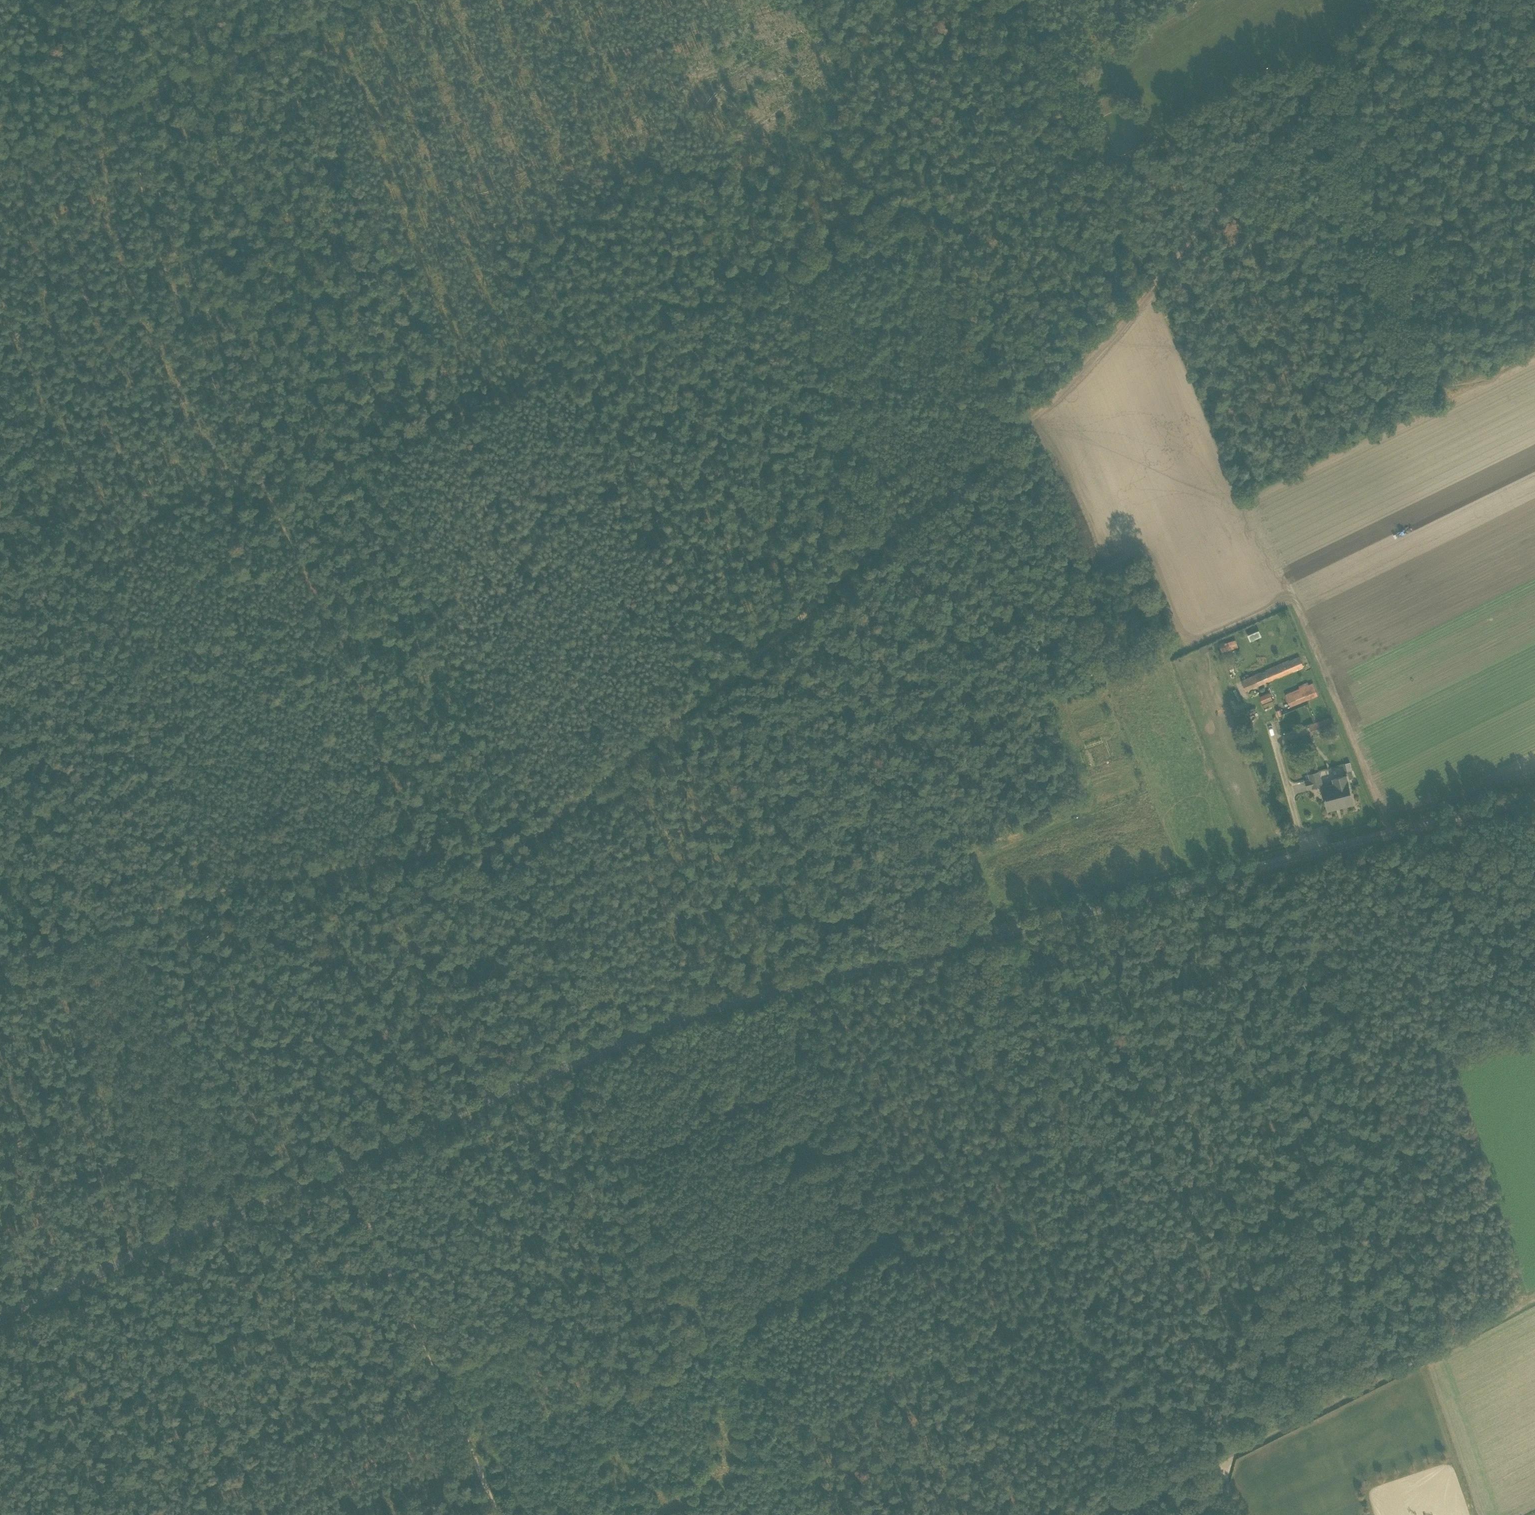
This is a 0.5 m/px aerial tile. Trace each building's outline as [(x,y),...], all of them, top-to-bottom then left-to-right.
[(1250,641),(1255,639),(1262,636),(1259,630),(1253,633),(1248,635),(1250,641)] [(1221,650),(1238,648),(1237,641),(1220,643),(1221,650)] [(1207,645),(1200,648),(1203,653),(1209,650),(1207,645)] [(1304,666),(1299,655),(1261,672),(1260,670),(1255,672),(1256,674),(1242,680),(1246,690),(1304,666)] [(1286,696),(1291,707),(1318,695),(1314,684),(1286,696)] [(1260,695),(1263,703),(1273,699),(1270,691),(1260,695)] [(1274,700),(1262,704),(1264,709),(1275,704),(1274,700)] [(1332,717),(1309,725),(1312,735),(1335,727),(1332,717)] [(1323,785),(1319,771),(1309,774),(1311,778),(1305,780),(1308,789),(1323,785)] [(1322,787),(1328,810),(1354,803),(1349,783),(1346,774),(1333,778),(1335,784),(1322,787)]
